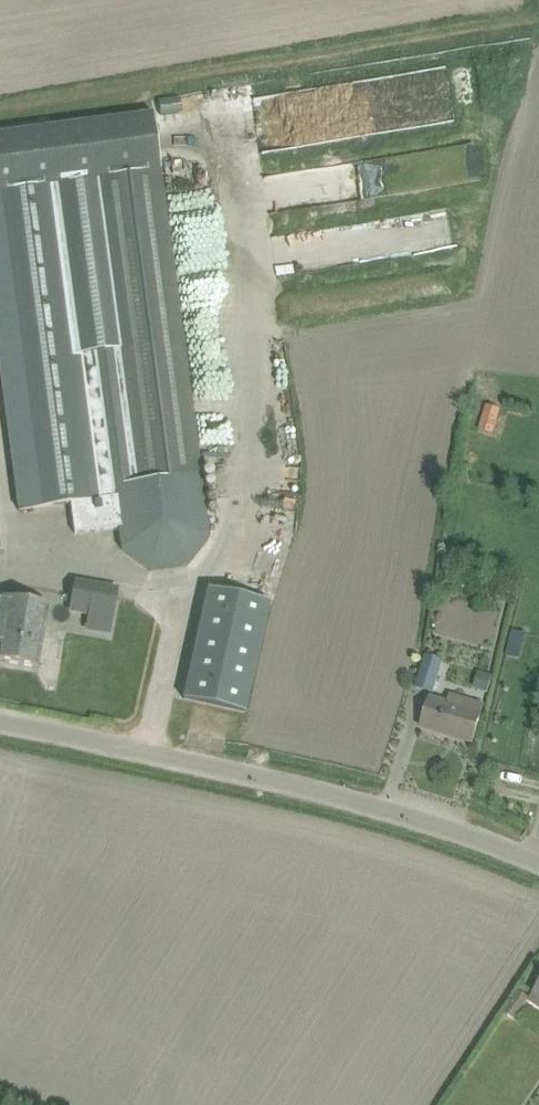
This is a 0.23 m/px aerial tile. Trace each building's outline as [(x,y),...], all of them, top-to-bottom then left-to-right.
[(149,571),(188,566),(210,539),(201,475),(182,339),(161,172),(153,113),(64,125),(0,134),(0,375),(18,509),(71,503),(75,534),(118,529),(121,549),(149,571)] [(485,408),(479,429),(494,434),(500,412),(485,408)] [(460,569),(449,568),(447,583),(458,585),(460,569)] [(483,580),(481,596),(493,598),(495,582),(483,580)] [(111,617),(116,591),(102,588),(98,615),(111,617)] [(184,700),(245,713),(269,604),(209,590),(184,700)] [(38,668),(49,606),(0,597),(0,662),(38,668)] [(434,691),(443,659),(427,654),(417,686),(434,691)] [(478,689),(490,692),(494,676),(482,673),(478,689)] [(472,743),(479,722),(484,704),(450,694),(448,701),(432,696),(422,727),(472,743)] [(531,1001),(538,1007),(538,989),(531,1001)]
